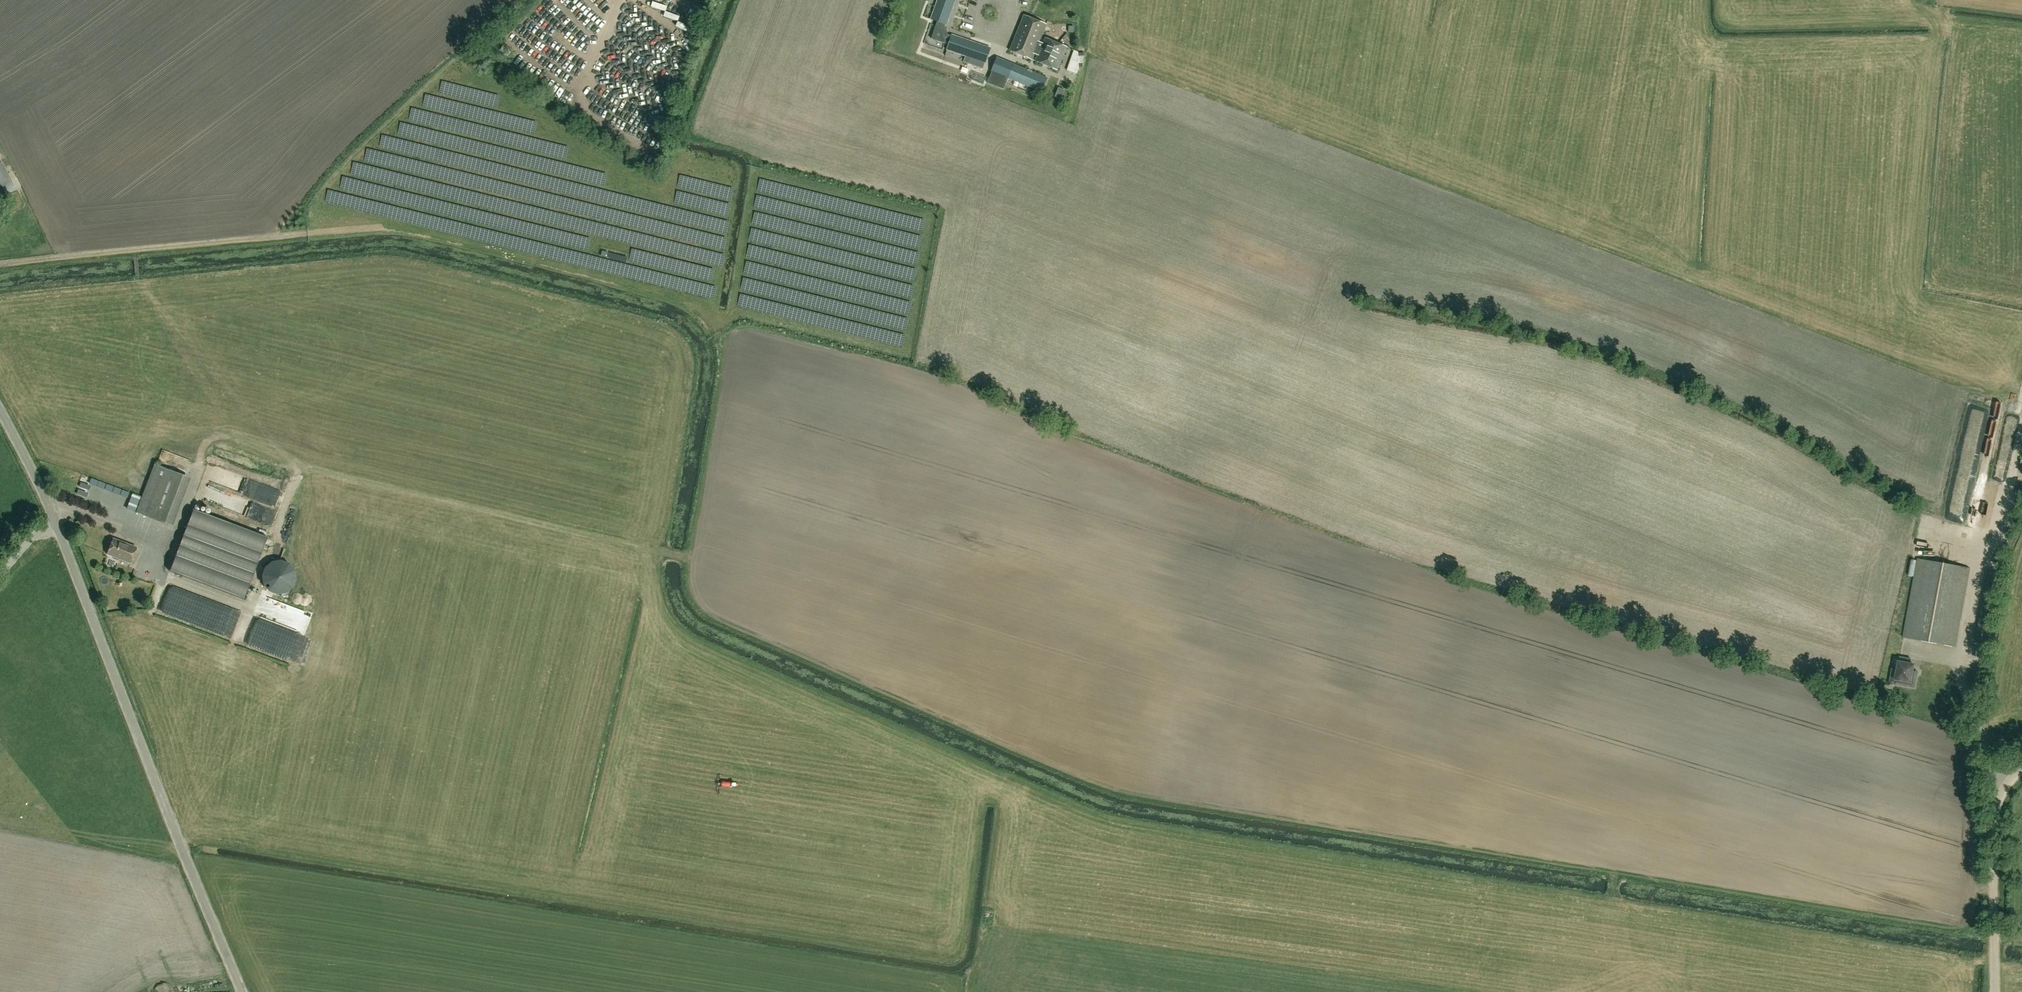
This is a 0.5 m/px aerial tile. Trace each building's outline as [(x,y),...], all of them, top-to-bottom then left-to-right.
[(952,35),(950,40),(945,38),(947,33),(946,29),(940,27),(942,23),(946,24),(955,0),(938,0),(931,18),(937,21),(931,38),(948,44),(947,49),(966,56),(963,63),(982,69),(990,48),(952,35)] [(1056,70),(1057,69),(1062,72),(1071,50),(1066,47),(1045,38),(1042,45),(1038,43),(1046,24),(1024,15),(1009,50),(1031,59),(1037,47),(1040,48),(1035,61),(1056,70)] [(1077,52),(1074,51),(1067,70),(1077,74),(1078,68),(1077,52)] [(1040,92),(1046,78),(1046,77),(1016,65),(1018,61),(1011,58),(1009,63),(997,58),(991,71),(986,83),(1003,90),(1006,83),(1008,78),(1040,92)] [(705,304),(702,307),(710,316),(714,313),(705,304)] [(1971,479),(1984,480),(1988,443),(1984,443),(1984,444),(1975,443),(1971,479)] [(184,472),(191,455),(163,445),(156,462),(168,467),(169,464),(180,469),(179,470),(184,472)] [(169,525),(187,478),(155,465),(136,513),(169,525)] [(215,518),(194,510),(183,539),(170,571),(244,599),(255,567),(266,540),(214,520),(215,518)] [(136,548),(113,539),(107,555),(130,564),(136,548)] [(1903,636),(1955,646),(1969,567),(1917,558),(1903,636)] [(1911,658),(1899,656),(1897,668),(1892,667),(1890,677),(1897,678),(1896,683),(1914,687),(1916,676),(1911,675),(1913,664),(1910,663),(1911,658)]
